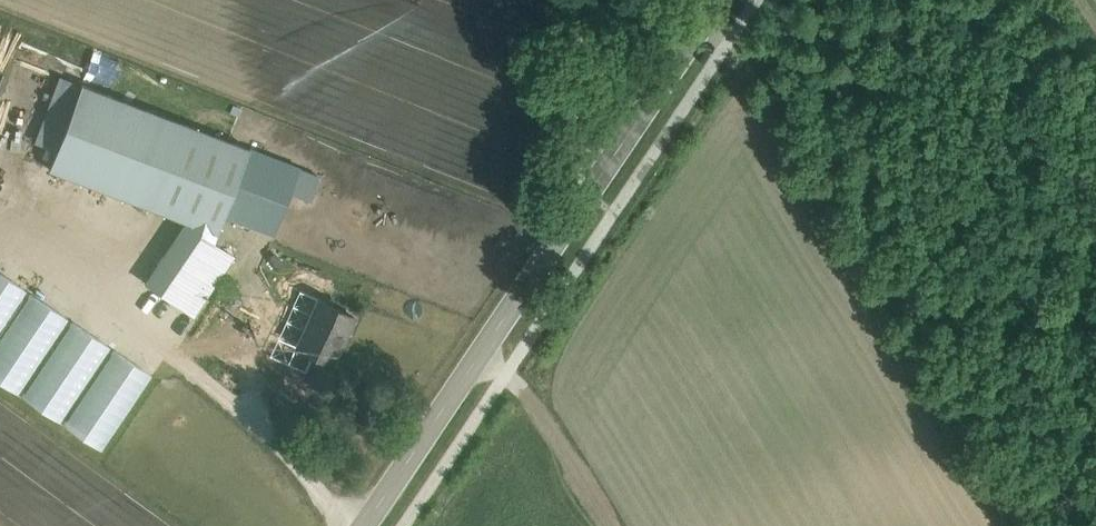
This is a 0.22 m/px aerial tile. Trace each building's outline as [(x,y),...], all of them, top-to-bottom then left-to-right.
[(300,167),(82,83),(49,168),(187,220),(145,282),(194,315),(234,255),(214,241),(224,215),(274,235),(300,167)] [(27,288),(0,270),(0,327),(27,288)] [(69,316),(32,291),(0,338),(0,380),(17,392),(69,316)] [(355,316),(319,299),(297,346),(333,363),(355,316)] [(59,420),(110,344),(73,319),(22,395),(59,420)] [(101,448),(152,372),(116,347),(64,423),(101,448)]
